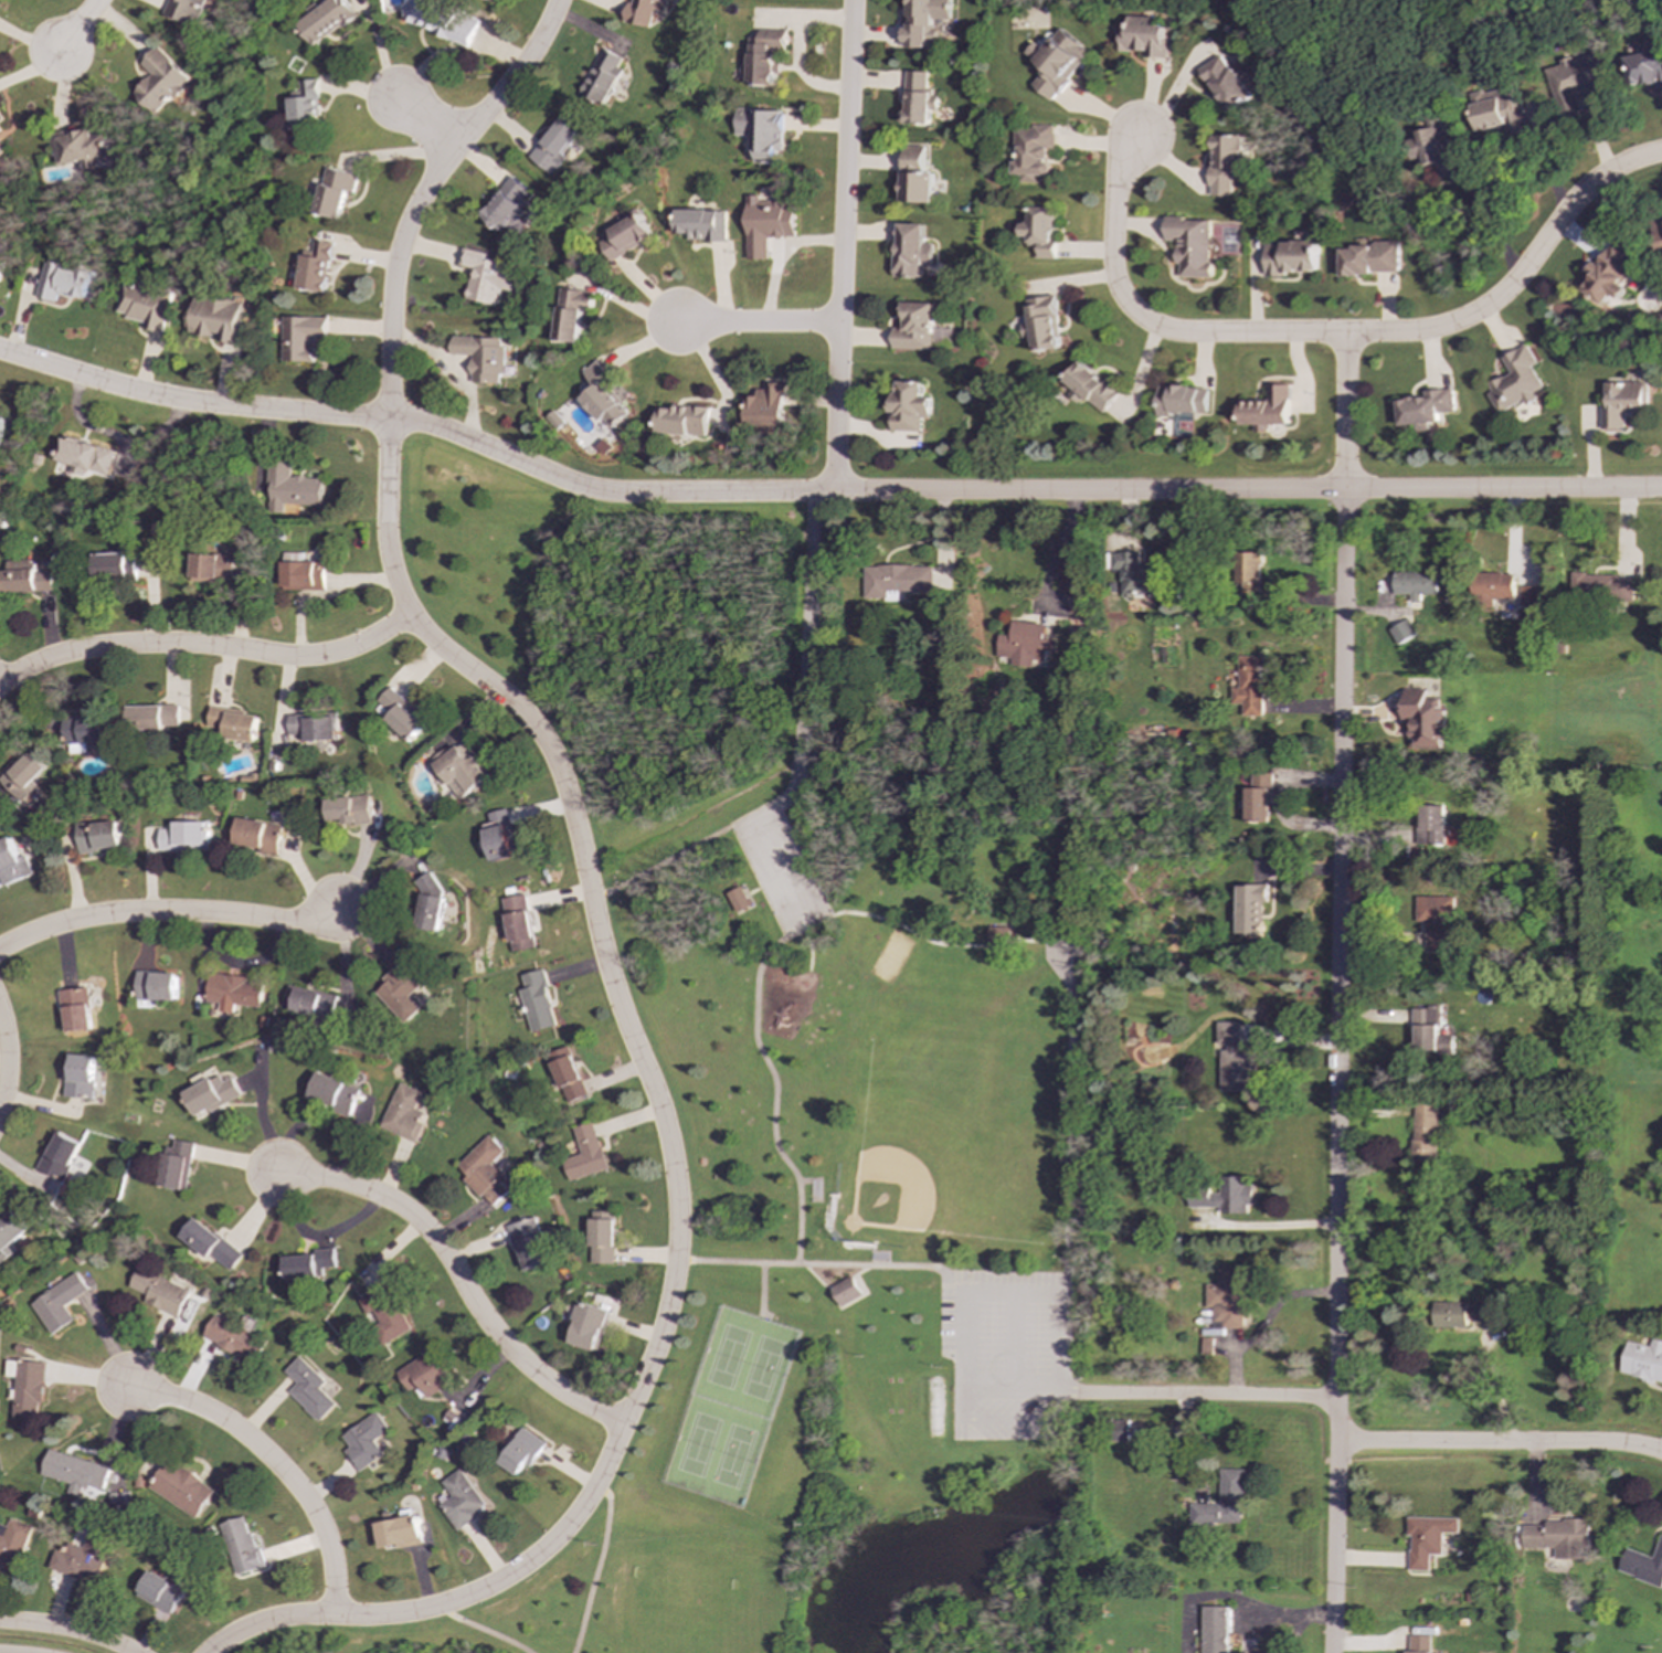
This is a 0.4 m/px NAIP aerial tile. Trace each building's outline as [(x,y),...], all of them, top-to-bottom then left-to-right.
[(163,13),(194,27),(205,0),(169,0),(163,13)] [(317,7),(296,21),(314,46),(356,15),(345,0),(329,0),(318,8),(317,7)] [(467,46),(478,22),(426,0),(411,0),(402,20),(467,46)] [(654,9),(664,11),(667,0),(631,0),(625,22),(649,28),(654,9)] [(927,47),(927,41),(933,41),(934,20),(950,20),(950,0),(905,0),(903,47),(927,47)] [(1165,57),(1166,27),(1156,25),(1156,17),(1126,17),(1126,28),(1114,28),(1113,50),(1143,52),(1143,56),(1165,57)] [(1030,85),(1050,100),(1089,52),(1059,29),(1052,36),(1045,30),(1025,54),(1042,68),(1030,85)] [(785,31),(760,30),(760,38),(748,38),(747,85),(775,86),(776,51),(784,52),(785,31)] [(1633,51),(1634,56),(1626,57),(1632,86),(1658,82),(1659,88),(1661,88),(1661,45),(1633,51)] [(190,80),(158,46),(140,64),(151,75),(134,93),(155,114),(190,80)] [(621,57),(602,47),(580,93),(604,105),(622,70),(616,67),(621,57)] [(1199,67),(1228,112),(1251,97),(1222,53),(1199,67)] [(1577,93),(1607,86),(1598,53),(1562,62),(1563,65),(1548,70),(1560,119),(1582,114),(1577,93)] [(928,72),(906,71),(902,124),(929,125),(929,110),(936,110),(938,94),(925,94),(928,72)] [(318,78),(299,80),(299,92),(289,92),(292,128),(315,128),(314,116),(319,116),(318,78)] [(1479,130),(1507,125),(1510,137),(1529,133),(1520,84),(1471,94),(1479,130)] [(734,135),(752,135),(752,162),(775,162),(775,150),(782,150),(782,110),(734,109),(734,135)] [(529,157),(550,172),(582,130),(562,114),(529,157)] [(1453,177),(1446,116),(1417,120),(1422,167),(1436,165),(1438,178),(1453,177)] [(1013,126),(1013,150),(1017,150),(1016,161),(1012,161),(1012,174),(1020,174),(1020,182),(1039,183),(1039,176),(1048,176),(1049,148),(1054,148),(1054,127),(1013,126)] [(56,165),(82,161),(83,169),(115,165),(113,149),(107,149),(105,133),(92,135),(91,128),(53,133),(56,165)] [(1231,197),(1231,174),(1242,174),(1242,135),(1210,135),(1210,197),(1231,197)] [(901,202),(932,203),(933,173),(927,173),(927,144),(901,144),(901,202)] [(346,191),(352,193),(358,174),(326,167),(314,213),(339,219),(346,191)] [(531,190),(509,176),(483,216),(510,234),(525,211),(520,208),(531,190)] [(795,236),(794,205),(784,205),(784,200),(759,201),(759,194),(745,195),(747,258),(768,258),(766,237),(795,236)] [(1055,258),(1055,208),(1028,206),(1028,222),(1020,222),(1019,236),(1028,236),(1027,245),(1037,245),(1037,258),(1055,258)] [(726,210),(677,210),(677,234),(688,234),(688,241),(726,241),(726,210)] [(597,239),(611,262),(653,236),(639,213),(597,239)] [(1210,277),(1211,219),(1166,218),(1165,241),(1178,241),(1177,277),(1210,277)] [(922,277),(923,265),(932,266),(933,243),(924,243),(924,224),(896,223),(894,277),(922,277)] [(299,288),(327,290),(331,242),(314,240),(313,252),(303,251),(299,288)] [(1629,253),(1612,241),(1580,288),(1603,305),(1610,294),(1619,299),(1626,288),(1620,285),(1632,266),(1624,261),(1629,253)] [(1264,243),(1266,274),(1319,273),(1317,242),(1264,243)] [(1341,244),(1342,274),(1399,274),(1399,244),(1341,244)] [(466,299),(496,305),(499,288),(510,290),(514,276),(502,274),(505,263),(486,258),(487,253),(462,247),(458,265),(473,268),(466,299)] [(87,300),(94,271),(80,267),(78,271),(45,262),(36,296),(55,300),(57,293),(87,300)] [(118,311),(127,314),(126,318),(146,321),(145,329),(165,332),(173,289),(125,279),(118,311)] [(553,339),(578,342),(582,311),(591,312),(593,293),(560,287),(553,339)] [(237,343),(244,303),(194,294),(188,332),(216,337),(216,340),(237,343)] [(1028,299),(1030,324),(1024,325),(1025,337),(1034,337),(1035,351),(1061,348),(1056,296),(1028,299)] [(892,348),(932,349),(934,303),(903,303),(902,327),(893,327),(892,348)] [(328,337),(328,317),(283,316),(283,361),(314,362),(314,337),(328,337)] [(470,382),(502,383),(504,337),(452,336),(452,354),(470,354),(470,382)] [(1502,357),(1510,373),(1489,384),(1493,392),(1489,394),(1500,416),(1537,398),(1534,392),(1543,388),(1532,365),(1537,363),(1527,345),(1502,357)] [(1108,379),(1105,381),(1080,361),(1065,381),(1073,389),(1069,394),(1079,403),(1084,396),(1104,412),(1122,390),(1108,379)] [(628,412),(618,402),(626,396),(594,362),(581,373),(593,388),(581,399),(608,430),(628,412)] [(891,431),(921,432),(921,418),(930,418),(931,396),(922,396),(922,381),(892,380),(891,431)] [(782,434),(783,382),(761,382),(761,396),(744,395),(744,428),(765,430),(765,434),(782,434)] [(1606,382),(1606,404),(1600,404),(1600,430),(1623,428),(1623,411),(1644,411),(1644,382),(1606,382)] [(1290,384),(1268,384),(1268,401),(1241,401),(1241,424),(1290,425),(1290,384)] [(1160,385),(1158,416),(1172,416),(1172,412),(1209,413),(1210,386),(1160,385)] [(1397,399),(1399,426),(1415,425),(1416,432),(1428,431),(1428,423),(1440,422),(1439,414),(1454,413),(1453,389),(1422,391),(1423,398),(1397,399)] [(655,433),(707,436),(708,409),(657,405),(655,433)] [(115,449),(62,435),(52,473),(84,480),(86,473),(107,478),(115,449)] [(1259,552),(1237,552),(1237,607),(1258,607),(1259,552)] [(128,579),(127,553),(93,554),(94,580),(128,579)] [(234,554),(191,553),(190,581),(234,582),(234,554)] [(325,590),(324,561),(282,562),(282,590),(325,590)] [(1058,594),(1076,594),(1075,561),(1057,561),(1058,594)] [(862,598),(885,598),(885,592),(932,592),(932,564),(862,565),(862,598)] [(1,571),(2,592),(53,591),(52,569),(1,571)] [(1394,594),(1410,594),(1410,602),(1420,602),(1420,594),(1437,594),(1437,572),(1394,572),(1394,594)] [(1514,573),(1473,573),(1472,600),(1513,600),(1514,573)] [(1633,574),(1570,575),(1570,601),(1633,601),(1633,574)] [(1543,605),(1542,585),(1520,586),(1520,605),(1543,605)] [(1388,628),(1397,645),(1416,634),(1408,618),(1388,628)] [(1010,635),(997,635),(996,658),(1006,658),(1006,666),(1031,667),(1031,660),(1049,661),(1049,639),(1042,638),(1044,623),(1010,622),(1010,635)] [(1261,656),(1237,656),(1236,688),(1229,688),(1229,703),(1240,703),(1240,716),(1260,717),(1261,656)] [(378,700),(388,710),(383,716),(409,741),(426,723),(391,687),(378,700)] [(1442,749),(1443,708),(1433,708),(1433,699),(1426,699),(1426,689),(1402,689),(1402,721),(1410,722),(1410,749),(1442,749)] [(129,707),(130,731),(167,730),(167,727),(181,725),(180,704),(129,707)] [(257,742),(260,712),(210,708),(209,727),(218,728),(216,738),(257,742)] [(289,734),(300,734),(301,742),(338,740),(337,712),(288,714),(289,734)] [(107,741),(106,717),(67,718),(67,753),(88,752),(87,742),(107,741)] [(431,760),(461,801),(491,778),(464,742),(452,751),(448,746),(431,760)] [(21,802),(38,785),(34,781),(47,767),(30,750),(0,779),(0,781),(21,802)] [(1249,771),(1249,787),(1243,787),(1243,823),(1268,823),(1269,772),(1249,771)] [(327,798),(328,824),(372,823),(371,796),(327,798)] [(1417,819),(1416,845),(1448,845),(1449,829),(1444,829),(1444,806),(1421,805),(1420,819),(1417,819)] [(487,813),(489,823),(483,824),(490,860),(517,855),(507,808),(487,813)] [(236,846),(264,847),(263,855),(280,856),(283,822),(237,819),(236,846)] [(76,824),(78,851),(121,848),(119,820),(76,824)] [(209,822),(170,822),(170,829),(160,829),(160,850),(209,850),(209,822)] [(25,855),(17,858),(11,837),(0,841),(0,886),(32,876),(25,855)] [(440,932),(447,892),(437,890),(440,878),(426,876),(416,928),(440,932)] [(1236,886),(1237,935),(1261,935),(1260,902),(1266,902),(1266,884),(1236,886)] [(734,913),(749,905),(740,886),(724,893),(734,913)] [(509,951),(533,949),(527,894),(504,897),(509,951)] [(1454,897),(1416,897),(1417,922),(1423,922),(1423,950),(1446,950),(1444,922),(1454,922),(1454,897)] [(988,944),(1009,944),(1009,928),(988,928),(988,944)] [(405,1022),(421,1008),(410,996),(423,984),(402,961),(382,978),(387,983),(377,992),(405,1022)] [(519,989),(530,1032),(555,1026),(541,969),(521,975),(525,987),(519,989)] [(177,999),(176,972),(137,973),(137,1000),(177,999)] [(261,1007),(264,983),(246,982),(246,976),(210,973),(208,1002),(220,1003),(219,1011),(234,1013),(234,1005),(261,1007)] [(285,1010),(334,1020),(339,996),(289,986),(285,1010)] [(59,990),(63,1032),(93,1029),(87,987),(59,990)] [(1439,1008),(1412,1009),(1414,1056),(1452,1056),(1452,1035),(1439,1035),(1439,1008)] [(1256,1050),(1240,1050),(1240,1021),(1217,1021),(1217,1047),(1220,1047),(1220,1090),(1248,1090),(1248,1075),(1256,1075),(1256,1050)] [(585,1093),(568,1046),(548,1053),(565,1101),(585,1093)] [(94,1056),(66,1055),(64,1096),(93,1098),(94,1056)] [(359,1084),(316,1073),(309,1102),(352,1112),(359,1084)] [(242,1094),(232,1077),(222,1082),(219,1074),(183,1092),(197,1117),(242,1094)] [(400,1082),(380,1126),(414,1143),(427,1114),(415,1109),(422,1093),(400,1082)] [(1436,1104),(1412,1104),(1410,1162),(1435,1162),(1436,1104)] [(607,1168),(593,1122),(572,1127),(580,1153),(561,1159),(568,1180),(607,1168)] [(63,1182),(82,1144),(55,1131),(36,1168),(63,1182)] [(464,1178),(491,1207),(509,1190),(496,1177),(500,1173),(491,1164),(504,1151),(488,1135),(456,1166),(466,1177),(464,1178)] [(166,1146),(159,1186),(188,1190),(194,1143),(174,1140),(173,1147),(166,1146)] [(1188,1207),(1219,1207),(1219,1214),(1247,1214),(1247,1205),(1252,1205),(1252,1176),(1219,1176),(1219,1190),(1188,1190),(1188,1207)] [(30,1230),(11,1207),(0,1216),(0,1264),(17,1250),(12,1244),(30,1230)] [(231,1270),(243,1254),(195,1217),(180,1236),(210,1259),(212,1255),(231,1270)] [(551,1263),(537,1217),(508,1225),(521,1272),(551,1263)] [(615,1219),(591,1219),(590,1264),(614,1264),(615,1219)] [(336,1267),(335,1248),(315,1249),(315,1254),(284,1255),(285,1278),(322,1276),(322,1268),(336,1267)] [(191,1290),(139,1267),(129,1288),(148,1295),(146,1302),(178,1317),(191,1290)] [(1213,1328),(1245,1328),(1243,1268),(1217,1268),(1217,1284),(1205,1284),(1206,1307),(1213,1306),(1213,1328)] [(74,1321),(65,1304),(88,1290),(78,1273),(31,1302),(51,1334),(74,1321)] [(829,1288),(839,1306),(861,1295),(851,1276),(829,1288)] [(411,1329),(383,1279),(356,1294),(383,1345),(411,1329)] [(611,1311),(582,1302),(569,1343),(599,1352),(611,1311)] [(1488,1323),(1489,1303),(1472,1302),(1472,1303),(1432,1302),(1431,1327),(1467,1327),(1467,1323),(1488,1323)] [(255,1361),(265,1338),(213,1315),(202,1338),(255,1361)] [(1649,1338),(1648,1346),(1623,1341),(1617,1374),(1661,1382),(1661,1341),(1649,1338)] [(443,1364),(440,1367),(428,1350),(396,1371),(409,1390),(419,1384),(427,1398),(454,1381),(443,1364)] [(336,1403),(319,1388),(326,1381),(299,1356),(285,1371),(297,1382),(288,1392),(319,1421),(336,1403)] [(13,1420),(38,1421),(39,1402),(43,1402),(45,1360),(7,1358),(7,1376),(15,1376),(13,1420)] [(342,1435),(350,1448),(346,1451),(360,1471),(384,1454),(374,1440),(390,1429),(378,1411),(342,1435)] [(1126,1421),(1107,1420),(1107,1441),(1125,1441),(1126,1421)] [(547,1441),(522,1427),(500,1464),(519,1475),(526,1463),(531,1466),(547,1441)] [(110,1466),(49,1449),(41,1474),(70,1483),(67,1493),(86,1498),(89,1486),(104,1491),(110,1466)] [(195,1519),(215,1490),(167,1458),(148,1488),(195,1519)] [(458,1529),(478,1516),(475,1512),(486,1504),(461,1467),(442,1482),(452,1496),(441,1505),(458,1529)] [(1188,1524),(1242,1525),(1242,1469),(1219,1469),(1218,1504),(1188,1503),(1188,1524)] [(422,1541),(416,1515),(375,1523),(381,1549),(422,1541)] [(234,1576),(265,1568),(260,1547),(253,1548),(245,1516),(221,1523),(234,1576)] [(1457,1518),(1405,1517),(1405,1536),(1408,1536),(1407,1570),(1427,1570),(1428,1554),(1440,1555),(1440,1533),(1455,1533),(1457,1518)] [(10,1518),(3,1536),(0,1535),(0,1565),(18,1570),(32,1525),(10,1518)] [(1588,1519),(1544,1519),(1544,1525),(1522,1525),(1522,1548),(1552,1548),(1552,1559),(1588,1559),(1588,1519)] [(82,1547),(67,1541),(64,1553),(54,1549),(47,1568),(81,1579),(82,1575),(97,1580),(113,1536),(88,1528),(82,1547)] [(1661,1587),(1661,1536),(1659,1535),(1652,1557),(1623,1548),(1616,1572),(1661,1587)] [(170,1613),(182,1588),(147,1570),(135,1597),(170,1613)] [(1203,1607),(1203,1652),(1228,1652),(1228,1642),(1231,1642),(1231,1634),(1228,1634),(1228,1606),(1203,1607)] [(1429,1635),(1405,1635),(1405,1652),(1429,1652),(1429,1635)]
